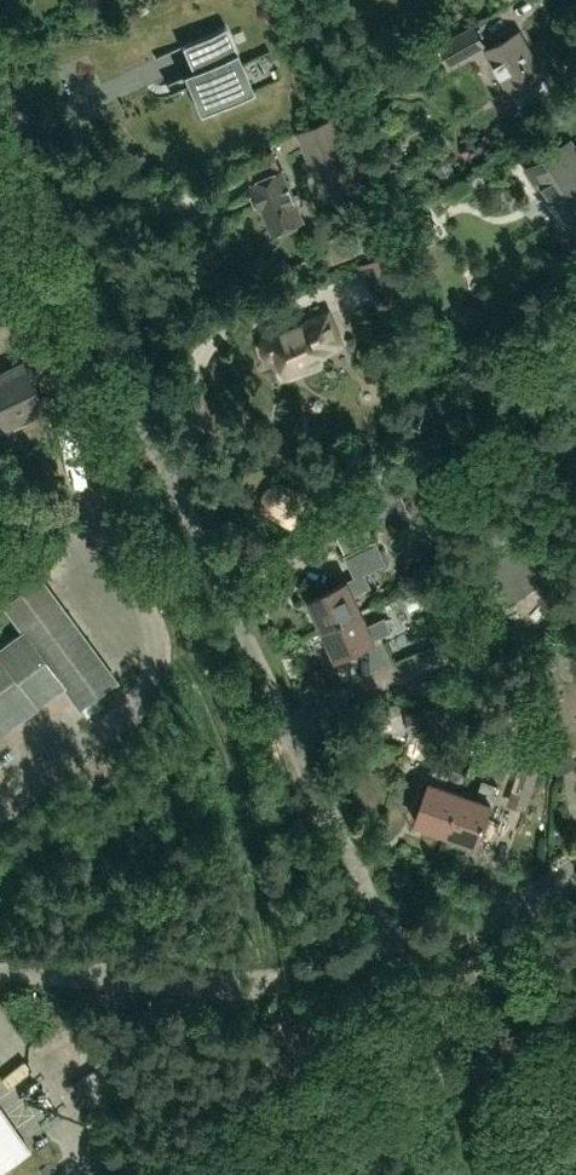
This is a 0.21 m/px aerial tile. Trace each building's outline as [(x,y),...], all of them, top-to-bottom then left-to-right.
[(438,44),(450,66),(486,45),(474,24),(438,44)] [(203,35),(181,45),(192,71),(183,75),(183,76),(194,101),(200,115),(227,103),(254,91),(239,59),(225,26),(203,35)] [(518,30),(485,48),(510,94),(512,93),(520,107),(552,90),(544,75),(518,30)] [(362,186),(334,118),(298,133),(325,200),(362,186)] [(575,215),(575,163),(575,152),(569,142),(526,171),(547,202),(545,204),(560,226),(575,215)] [(273,232),(303,219),(281,167),(252,179),(254,184),(250,186),(259,209),(263,207),(273,232)] [(392,251),(361,263),(378,307),(409,295),(392,251)] [(305,356),(329,346),(324,334),(335,329),(329,313),(271,337),(267,342),(266,346),(267,348),(268,352),(270,354),(274,356),(277,354),(281,354),(289,372),(309,364),(305,356)] [(44,406),(23,362),(0,373),(0,427),(44,406)] [(296,492),(282,484),(281,485),(271,487),(266,497),(270,507),(269,508),(291,519),(299,502),(296,492)] [(347,579),(307,598),(321,629),(361,609),(355,595),(371,587),(365,574),(387,563),(376,540),(365,545),(346,555),(344,556),(354,576),(348,580),(347,579)] [(442,577),(450,595),(464,589),(455,570),(442,577)] [(35,706),(34,705),(62,685),(78,708),(115,681),(38,577),(2,603),(22,631),(0,647),(0,732),(35,706)] [(361,609),(321,629),(334,657),(375,639),(374,638),(392,630),(386,617),(368,625),(361,609)] [(457,669),(420,682),(425,696),(462,683),(457,669)] [(435,707),(406,712),(409,728),(438,723),(435,707)] [(559,730),(540,740),(558,774),(575,764),(575,760),(559,730)] [(543,760),(525,755),(512,795),(530,801),(543,760)] [(437,763),(431,781),(430,781),(416,821),(446,832),(460,792),(446,786),(452,768),(437,763)] [(476,797),(460,792),(446,832),(477,843),(491,803),(497,785),(483,779),(476,797)] [(28,1149),(0,1110),(0,1169),(28,1149)]
